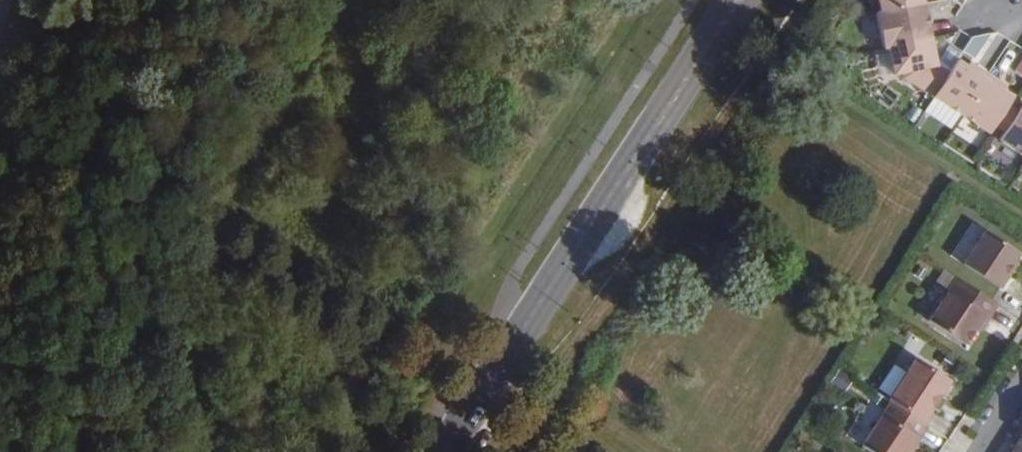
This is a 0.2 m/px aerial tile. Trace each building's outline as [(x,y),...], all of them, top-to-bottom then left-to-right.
[(881,12),(924,4),(923,0),(879,0),(881,12)] [(881,12),(876,13),(884,49),(889,47),(931,39),(924,4),(881,12)] [(905,80),(932,98),(948,73),(936,66),(931,39),(889,47),(894,74),(903,72),(905,80)] [(948,73),(932,98),(960,115),(987,73),(975,66),(971,72),(967,68),(956,61),(948,73)] [(971,72),(975,66),(970,63),(967,68),(971,72)] [(987,73),(960,115),(988,134),(994,126),(1007,106),(1012,98),(1002,92),(997,88),(1000,82),(987,73)] [(1006,86),(1000,82),(997,88),(1002,92),(1006,86)] [(994,126),(999,129),(1013,109),(1007,106),(994,126)] [(1021,155),(1021,106),(1018,112),(1004,132),(999,139),(1021,155)] [(1013,109),(999,129),(1004,132),(1018,112),(1013,109)] [(1019,254),(986,232),(965,264),(1001,288),(1010,276),(1006,274),(1019,254)] [(988,317),(997,303),(957,278),(930,320),(966,343),(984,315),(988,317)] [(918,360),(890,401),(892,402),(923,423),(932,408),(941,396),(950,381),(918,360)] [(831,385),(845,393),(854,379),(840,371),(831,385)] [(947,399),(941,396),(932,408),(939,412),(947,399)] [(908,447),(923,423),(892,402),(862,445),(874,451),(904,451),(908,447)] [(912,450),(928,426),(923,423),(908,447),(912,450)]
